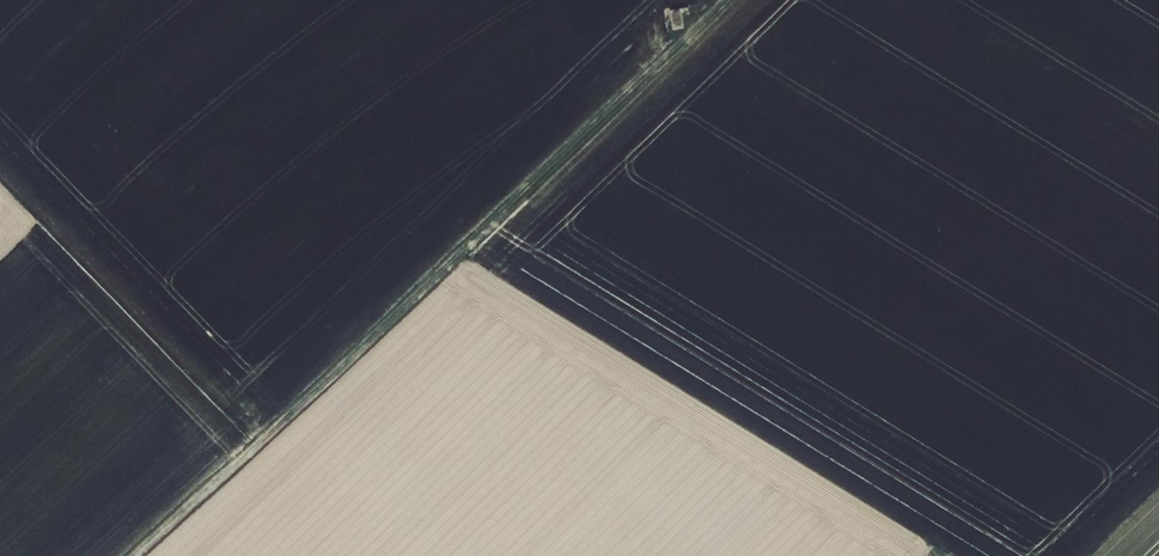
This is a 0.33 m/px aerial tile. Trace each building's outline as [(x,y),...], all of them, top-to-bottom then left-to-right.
[(682,8),(670,9),(673,31),(684,28),(682,8)]
